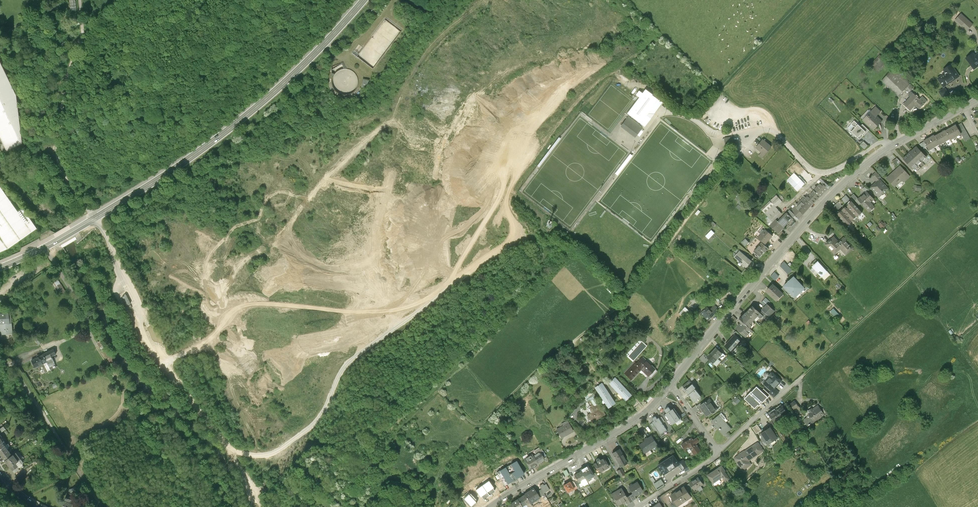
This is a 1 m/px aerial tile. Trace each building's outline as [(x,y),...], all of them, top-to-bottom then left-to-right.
[(77,0),(70,0),(71,11),(78,10),(77,0)] [(973,25),(961,14),(955,20),(967,31),(973,25)] [(966,59),(974,71),(977,68),(977,55),(975,57),(973,54),(966,59)] [(886,64),(878,56),(870,64),(877,72),(886,64)] [(7,150),(23,144),(16,96),(0,61),(0,136),(7,150)] [(960,77),(951,65),(943,70),(946,74),(938,80),(944,89),(945,88),(960,77)] [(910,86),(892,70),(884,80),(902,96),(910,86)] [(363,79),(361,88),(367,89),(369,80),(363,79)] [(950,96),(945,88),(944,89),(939,92),(945,100),(950,96)] [(641,98),(629,114),(644,124),(660,102),(645,91),(642,94),(639,92),(637,95),(641,98)] [(914,94),(904,104),(909,109),(915,102),(920,107),(927,101),(922,96),(919,99),(914,94)] [(877,118),(870,111),(870,112),(868,110),(861,118),(873,130),(879,124),(882,121),(878,117),(877,118)] [(643,128),(628,117),(620,127),(635,138),(643,128)] [(866,132),(854,121),(851,124),(853,126),(850,130),(860,139),(864,135),(863,135),(866,132)] [(961,123),(956,125),(961,133),(966,141),(970,138),(961,123)] [(956,125),(951,128),(956,136),(961,133),(956,125)] [(951,128),(946,131),(950,139),(951,139),(956,136),(951,128)] [(945,130),(940,133),(945,142),(950,139),(946,131),(945,130)] [(940,133),(935,136),(939,144),(940,145),(945,142),(940,133)] [(935,136),(934,135),(929,138),(934,147),(939,144),(935,136)] [(934,147),(929,138),(924,141),(929,150),(934,147)] [(772,148),(763,140),(755,149),(761,153),(759,156),(762,159),(772,148)] [(926,157),(917,147),(903,159),(913,169),(926,157)] [(893,162),(897,166),(901,162),(902,162),(898,158),(897,158),(893,162)] [(910,176),(901,166),(888,178),(894,185),(901,179),(903,182),(910,176)] [(870,176),(876,182),(879,180),(882,177),(876,171),(870,176)] [(787,181),(798,191),(805,184),(794,174),(787,181)] [(876,182),(871,188),(878,195),(882,192),(883,193),(887,189),(879,180),(876,182)] [(821,182),(813,191),(820,197),(828,189),(821,182)] [(8,249),(37,228),(23,208),(18,212),(0,186),(0,252),(8,249)] [(866,186),(863,189),(866,192),(867,191),(870,195),(872,194),(866,186)] [(811,189),(804,197),(812,205),(820,197),(813,191),(811,189)] [(859,199),(858,199),(861,202),(869,211),(874,207),(870,203),(874,199),(870,195),(867,191),(866,192),(859,199)] [(777,207),(784,201),(776,194),(761,209),(768,216),(766,217),(768,219),(767,221),(771,225),(777,218),(783,213),(777,207)] [(858,199),(859,199),(855,194),(852,197),(859,204),(861,202),(858,199)] [(804,197),(794,206),(802,214),(812,205),(804,197)] [(857,207),(852,201),(849,204),(848,206),(848,207),(852,211),(857,207)] [(839,202),(832,207),(836,212),(842,206),(839,202)] [(794,206),(793,206),(779,220),(785,226),(791,219),(794,217),(797,220),(802,214),(794,206)] [(852,211),(848,207),(847,208),(846,207),(842,210),(843,211),(847,215),(852,221),(857,216),(852,211)] [(863,212),(857,207),(852,211),(857,216),(859,214),(860,214),(863,212)] [(847,215),(843,211),(841,212),(840,212),(838,214),(842,219),(847,215)] [(847,215),(842,219),(847,225),(852,221),(847,215)] [(785,226),(779,220),(777,218),(771,225),(779,232),(785,226)] [(795,223),(791,219),(785,226),(787,229),(790,226),(791,226),(795,223)] [(705,235),(709,238),(715,232),(711,229),(705,235)] [(759,237),(766,243),(771,238),(773,236),(766,229),(759,237)] [(839,243),(834,237),(826,245),(829,248),(831,247),(835,253),(839,250),(838,250),(840,248),(844,251),(846,249),(848,252),(852,249),(846,242),(847,241),(844,238),(839,243)] [(754,251),(760,256),(768,247),(762,242),(754,251)] [(746,268),(752,260),(740,250),(734,258),(746,268)] [(786,262),(782,265),(789,272),(793,269),(786,262)] [(827,271),(818,262),(813,267),(822,276),(827,271)] [(747,277),(751,272),(748,270),(746,268),(742,273),(747,277)] [(806,289),(794,277),(784,287),(783,287),(795,299),(806,289)] [(66,291),(58,279),(52,282),(55,287),(59,295),(66,291)] [(784,293),(774,284),(768,290),(767,291),(777,301),(784,293)] [(126,305),(130,303),(125,294),(121,296),(126,305)] [(690,305),(695,309),(701,302),(694,296),(690,301),(692,302),(690,305)] [(768,304),(770,302),(766,298),(761,303),(764,306),(767,303),(768,304)] [(768,304),(767,303),(764,306),(762,309),(763,310),(767,314),(769,317),(775,311),(768,304)] [(761,312),(753,305),(746,312),(754,319),(758,316),(761,312)] [(700,313),(708,321),(714,314),(705,307),(700,313)] [(0,327),(1,334),(12,334),(10,312),(0,313),(0,327)] [(754,319),(746,312),(739,320),(741,322),(736,327),(746,337),(751,332),(751,330),(750,328),(752,326),(752,324),(751,323),(754,319)] [(735,334),(725,345),(731,350),(736,344),(736,345),(741,340),(735,334)] [(33,337),(38,345),(42,342),(37,335),(33,337)] [(114,362),(99,340),(96,341),(111,364),(114,362)] [(627,356),(633,361),(647,346),(641,342),(627,356)] [(722,354),(716,348),(707,358),(710,360),(713,363),(719,357),(722,359),(725,356),(723,353),(722,354)] [(51,357),(56,355),(53,349),(41,355),(42,356),(31,361),(35,368),(46,363),(47,365),(54,362),(51,357)] [(707,358),(704,354),(699,359),(705,365),(710,360),(707,358)] [(655,368),(642,357),(636,363),(635,362),(624,373),(631,379),(638,372),(635,369),(638,366),(647,376),(655,368)] [(655,368),(647,376),(650,378),(657,371),(655,368)] [(771,377),(764,384),(771,390),(772,391),(775,388),(782,381),(774,373),(772,373),(770,375),(770,377),(771,377)] [(623,386),(615,377),(609,383),(617,391),(623,386)] [(683,386),(686,389),(692,384),(689,381),(683,386)] [(602,382),(595,387),(601,397),(608,392),(602,382)] [(686,389),(685,390),(694,401),(701,396),(695,388),(696,388),(693,384),(692,384),(686,389)] [(631,394),(623,386),(617,391),(625,400),(631,394)] [(762,391),(757,386),(745,399),(756,409),(759,407),(758,406),(758,405),(759,406),(760,406),(760,405),(761,405),(761,404),(761,403),(760,403),(762,401),(763,402),(770,395),(764,389),(762,391)] [(779,392),(775,388),(772,391),(771,390),(769,392),(774,397),(779,392)] [(615,402),(608,392),(601,397),(608,407),(615,402)] [(604,413),(594,397),(587,401),(590,405),(588,406),(588,407),(587,408),(590,413),(587,415),(592,422),(604,413)] [(710,398),(700,405),(707,416),(717,409),(710,398)] [(801,409),(794,401),(790,404),(797,413),(801,409)] [(809,410),(808,410),(808,411),(808,412),(808,413),(808,414),(809,414),(806,419),(805,419),(804,420),(804,421),(806,423),(808,426),(814,422),(824,415),(818,406),(813,409),(812,408),(809,410)] [(783,407),(776,411),(781,418),(783,421),(789,417),(783,407)] [(674,408),(664,415),(671,425),(681,418),(674,408)] [(781,418),(776,411),(770,415),(773,419),(775,422),(781,418)] [(726,418),(722,413),(712,421),(723,435),(731,428),(724,420),(726,418)] [(662,423),(659,419),(657,420),(655,417),(652,419),(654,422),(652,423),(653,423),(657,429),(661,435),(667,430),(662,423)] [(574,431),(568,420),(562,424),(563,426),(556,429),(561,438),(574,431)] [(761,430),(757,424),(753,427),(757,433),(761,430)] [(777,437),(771,428),(762,434),(764,437),(763,438),(765,441),(766,440),(768,443),(777,437)] [(652,436),(639,445),(645,453),(650,450),(657,444),(652,436)] [(692,436),(682,444),(686,449),(689,447),(694,454),(701,449),(696,443),(699,440),(697,437),(694,439),(692,436)] [(757,443),(736,457),(735,458),(735,459),(742,469),(743,470),(744,470),(750,466),(751,465),(750,464),(749,462),(749,461),(750,460),(763,452),(763,451),(763,450),(759,443),(758,443),(757,443)] [(5,446),(0,450),(0,454),(5,461),(10,457),(12,455),(15,453),(8,444),(7,445),(5,446)] [(539,448),(534,451),(536,454),(534,456),(538,463),(545,459),(543,457),(546,455),(542,449),(541,450),(539,448)] [(627,463),(619,449),(612,453),(621,467),(627,463)] [(12,455),(10,457),(5,461),(13,471),(18,467),(15,464),(19,460),(21,459),(16,452),(15,453),(12,455)] [(534,456),(532,454),(524,460),(530,469),(538,463),(534,456)] [(678,462),(674,455),(658,465),(664,475),(679,466),(680,465),(678,462)] [(604,458),(600,460),(599,458),(598,458),(597,458),(596,459),(596,460),(597,462),(594,464),(597,469),(598,468),(600,472),(609,466),(604,458)] [(683,459),(678,462),(680,465),(679,466),(682,471),(685,469),(686,471),(690,469),(683,459)] [(517,461),(497,472),(505,486),(514,481),(514,482),(518,480),(517,479),(525,474),(517,461)] [(595,475),(590,465),(581,470),(581,471),(585,478),(586,480),(595,475)] [(726,471),(722,465),(707,475),(713,484),(722,478),(725,482),(730,479),(725,472),(726,471)] [(581,471),(574,475),(579,484),(580,483),(579,482),(585,478),(581,471)] [(699,477),(690,483),(695,490),(703,484),(699,477)] [(490,480),(488,478),(482,482),(484,484),(483,486),(489,495),(495,492),(493,488),(494,488),(489,481),(490,480)] [(665,485),(661,480),(654,484),(657,490),(665,485)] [(574,489),(570,482),(564,485),(568,493),(574,489)] [(637,482),(629,487),(633,494),(634,496),(643,491),(637,482)] [(489,495),(483,486),(481,487),(479,484),(473,488),(475,491),(476,490),(481,497),(481,496),(484,499),(489,495)] [(540,487),(542,490),(544,494),(550,490),(547,484),(544,486),(543,485),(540,487)] [(684,487),(671,496),(675,502),(678,506),(691,497),(684,487)] [(627,498),(622,488),(611,494),(618,505),(626,501),(625,499),(627,498)] [(534,489),(525,495),(526,495),(528,499),(530,502),(531,504),(540,498),(537,493),(534,489)] [(542,490),(537,493),(540,498),(545,495),(544,494),(542,490)] [(469,491),(463,497),(464,499),(463,500),(470,506),(473,506),(477,503),(475,500),(470,494),(470,493),(469,491)] [(526,495),(522,498),(526,504),(528,506),(532,506),(531,504),(530,502),(528,499),(526,495)] [(633,501),(630,496),(627,498),(625,499),(626,501),(628,504),(633,501)] [(61,506),(71,506),(72,504),(71,503),(72,500),(71,500),(71,499),(66,497),(64,501),(64,500),(61,506)] [(526,504),(522,498),(518,500),(523,506),(526,504)]
